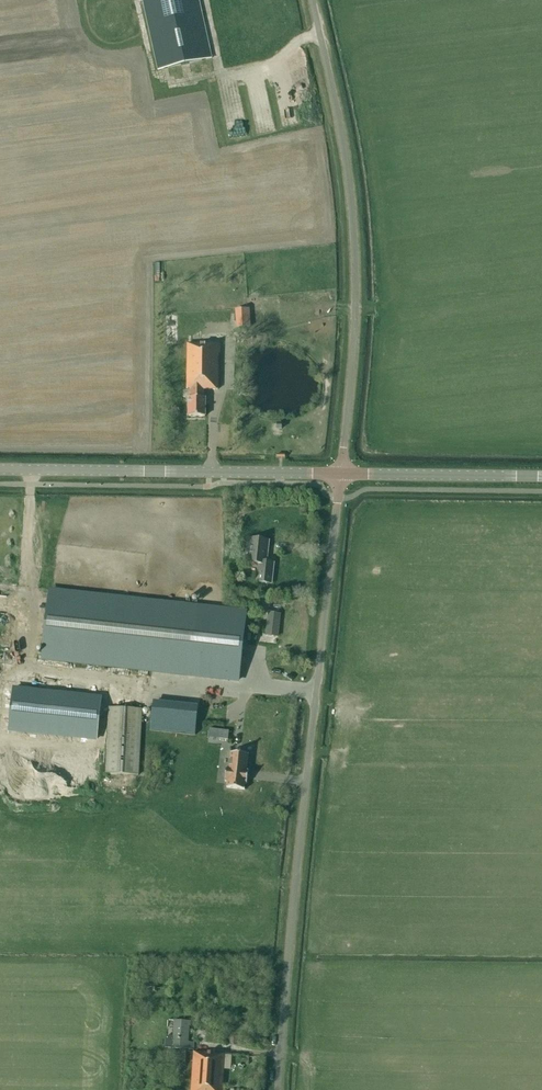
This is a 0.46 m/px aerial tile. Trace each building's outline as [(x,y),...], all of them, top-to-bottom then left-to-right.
[(211,58),(198,0),(143,0),(158,70),(211,58)] [(248,309),(238,310),(236,310),(237,328),(250,327),(248,309)] [(166,326),(166,337),(176,337),(176,326),(166,326)] [(187,344),(187,389),(191,389),(191,398),(189,398),(188,416),(205,416),(205,398),(203,398),(203,389),(217,389),(218,353),(220,353),(220,344),(187,344)] [(248,538),(246,553),(249,553),(248,563),(259,564),(258,575),(257,583),(271,584),(272,576),(274,562),(266,562),(268,540),(248,538)] [(43,651),(42,658),(189,675),(239,680),(246,612),(196,607),(185,606),(138,601),(49,591),(44,644),(43,651)] [(268,620),(266,635),(277,636),(280,615),(273,614),(272,620),(268,620)] [(12,692),(8,729),(97,738),(101,701),(12,692)] [(153,704),(150,730),(195,735),(198,708),(153,704)] [(138,775),(142,709),(109,707),(105,774),(138,775)] [(220,730),(219,739),(228,740),(229,731),(220,730)] [(249,755),(231,752),(229,769),(226,768),(225,781),(227,782),(227,788),(245,790),(245,784),(247,784),(248,771),(247,771),(249,755)] [(188,1043),(189,1021),(174,1020),(173,1037),(167,1036),(166,1048),(194,1050),(194,1043),(188,1043)] [(224,1069),(225,1055),(225,1054),(194,1052),(191,1089),(222,1089),(224,1069)]
